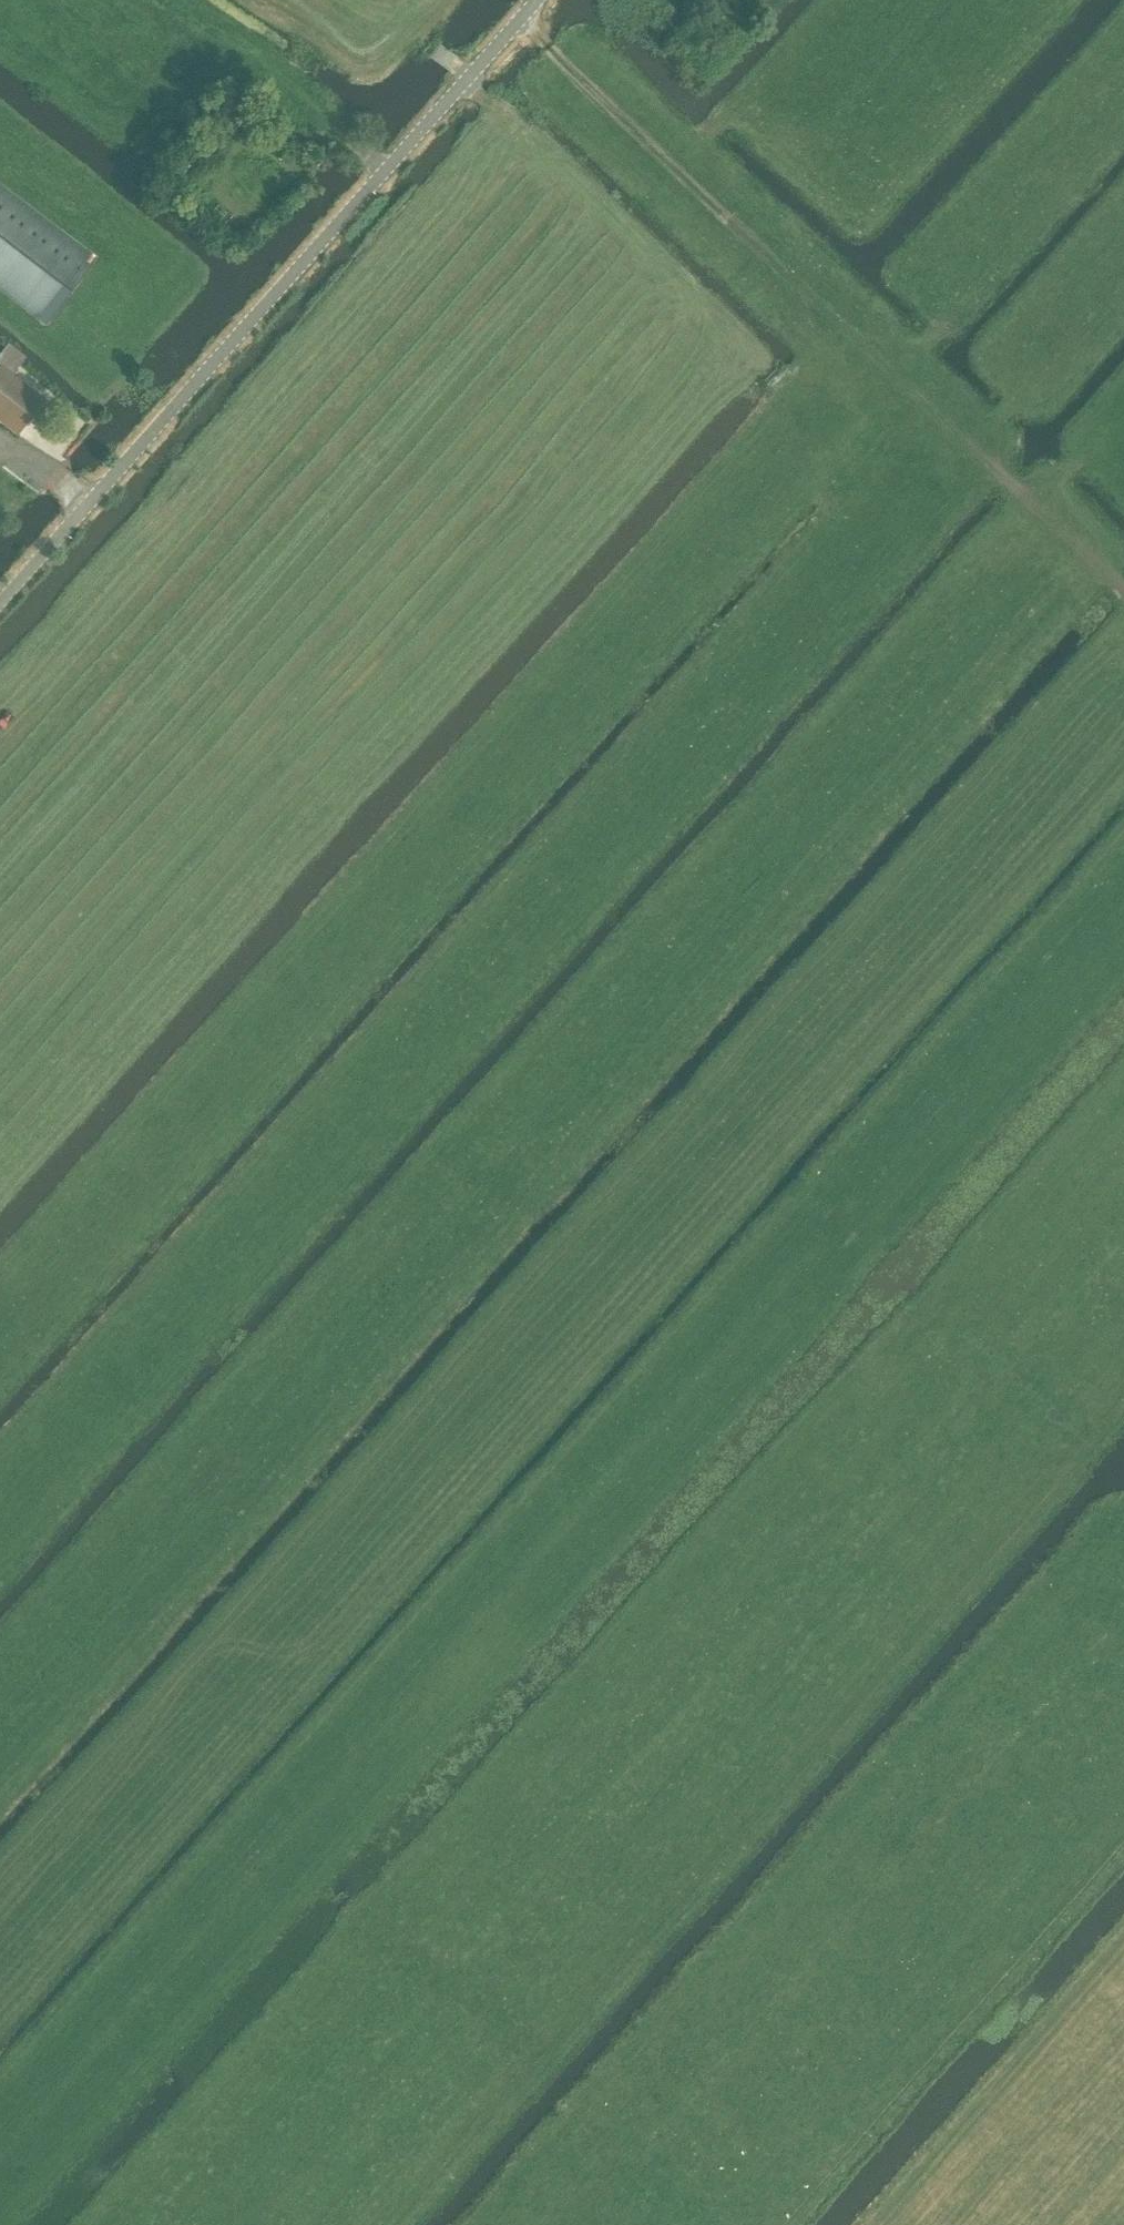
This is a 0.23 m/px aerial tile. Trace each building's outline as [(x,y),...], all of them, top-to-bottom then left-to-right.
[(96,257),(0,184),(0,287),(46,322),(96,257)] [(0,357),(0,419),(18,433),(46,398),(13,373),(26,356),(10,344),(0,357)]
